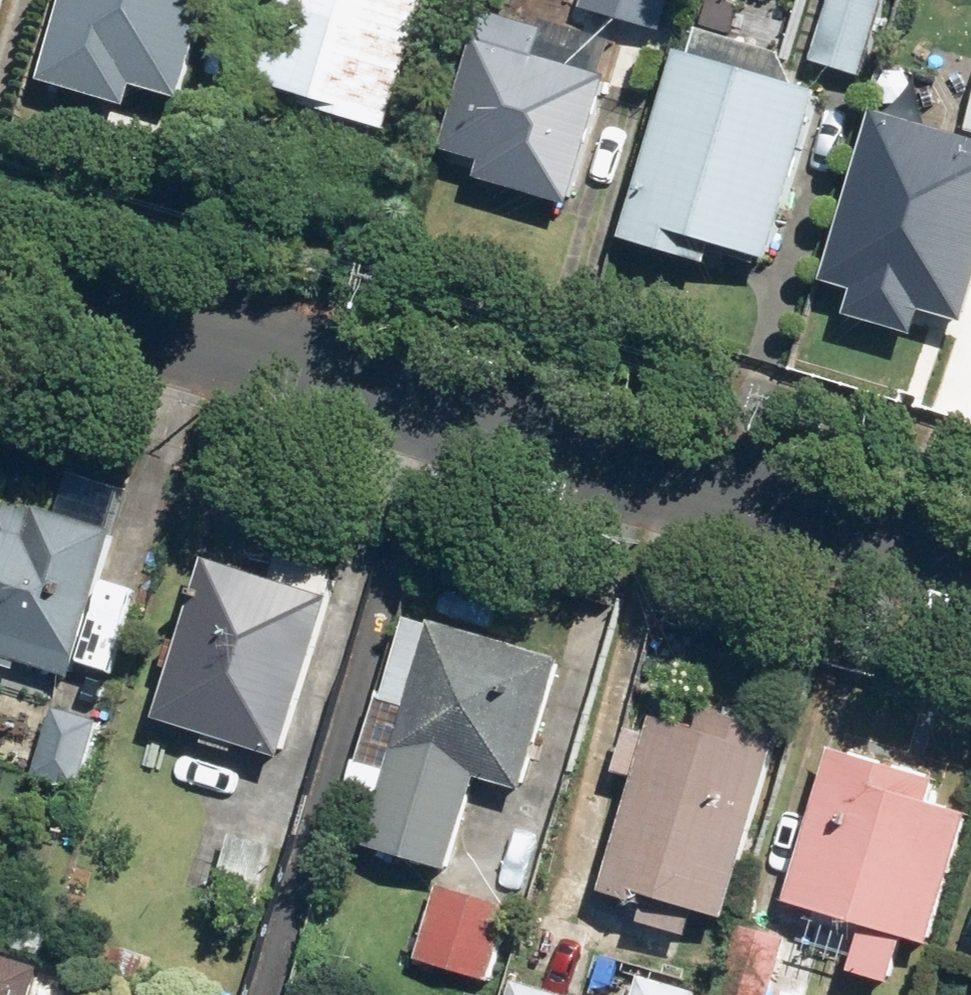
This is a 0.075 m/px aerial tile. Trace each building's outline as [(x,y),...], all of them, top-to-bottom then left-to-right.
[(215,0),(70,0),(51,61),(184,102),(215,0)] [(431,0),(280,0),(256,82),(307,97),(304,107),(393,133),(431,0)] [(673,0),(583,0),(580,10),(663,34),(673,0)] [(887,0),(828,0),(809,62),(864,78),(887,0)] [(539,54),(547,28),(487,10),(444,148),(483,160),(477,178),(571,206),(611,77),(539,54)] [(772,260),(823,93),(683,50),(625,240),(715,267),(722,245),(772,260)] [(970,316),(970,140),(879,111),(826,281),(857,291),(849,316),(920,338),(929,311),(969,323),(970,316)] [(120,532),(0,495),(0,657),(74,680),(120,532)] [(284,758),(337,597),(211,556),(158,718),(284,758)] [(524,788),(563,660),(434,621),(365,845),(449,870),(479,775),(524,788)] [(78,789),(99,720),(55,706),(34,776),(78,789)] [(731,921),(790,733),(710,708),(704,729),(659,715),(606,883),(731,921)] [(935,802),(942,780),(835,748),(789,900),(866,923),(851,970),(897,984),(911,938),(935,945),(970,827),(970,812),(935,802)] [(490,980),(514,905),(440,882),(416,957),(490,980)] [(824,951),(739,926),(720,990),(738,994),(811,994),(824,951)] [(50,965),(0,950),(0,994),(41,994),(50,965)] [(641,994),(702,994),(703,992),(647,976),(641,994)] [(517,979),(512,994),(572,994),(517,979)]
